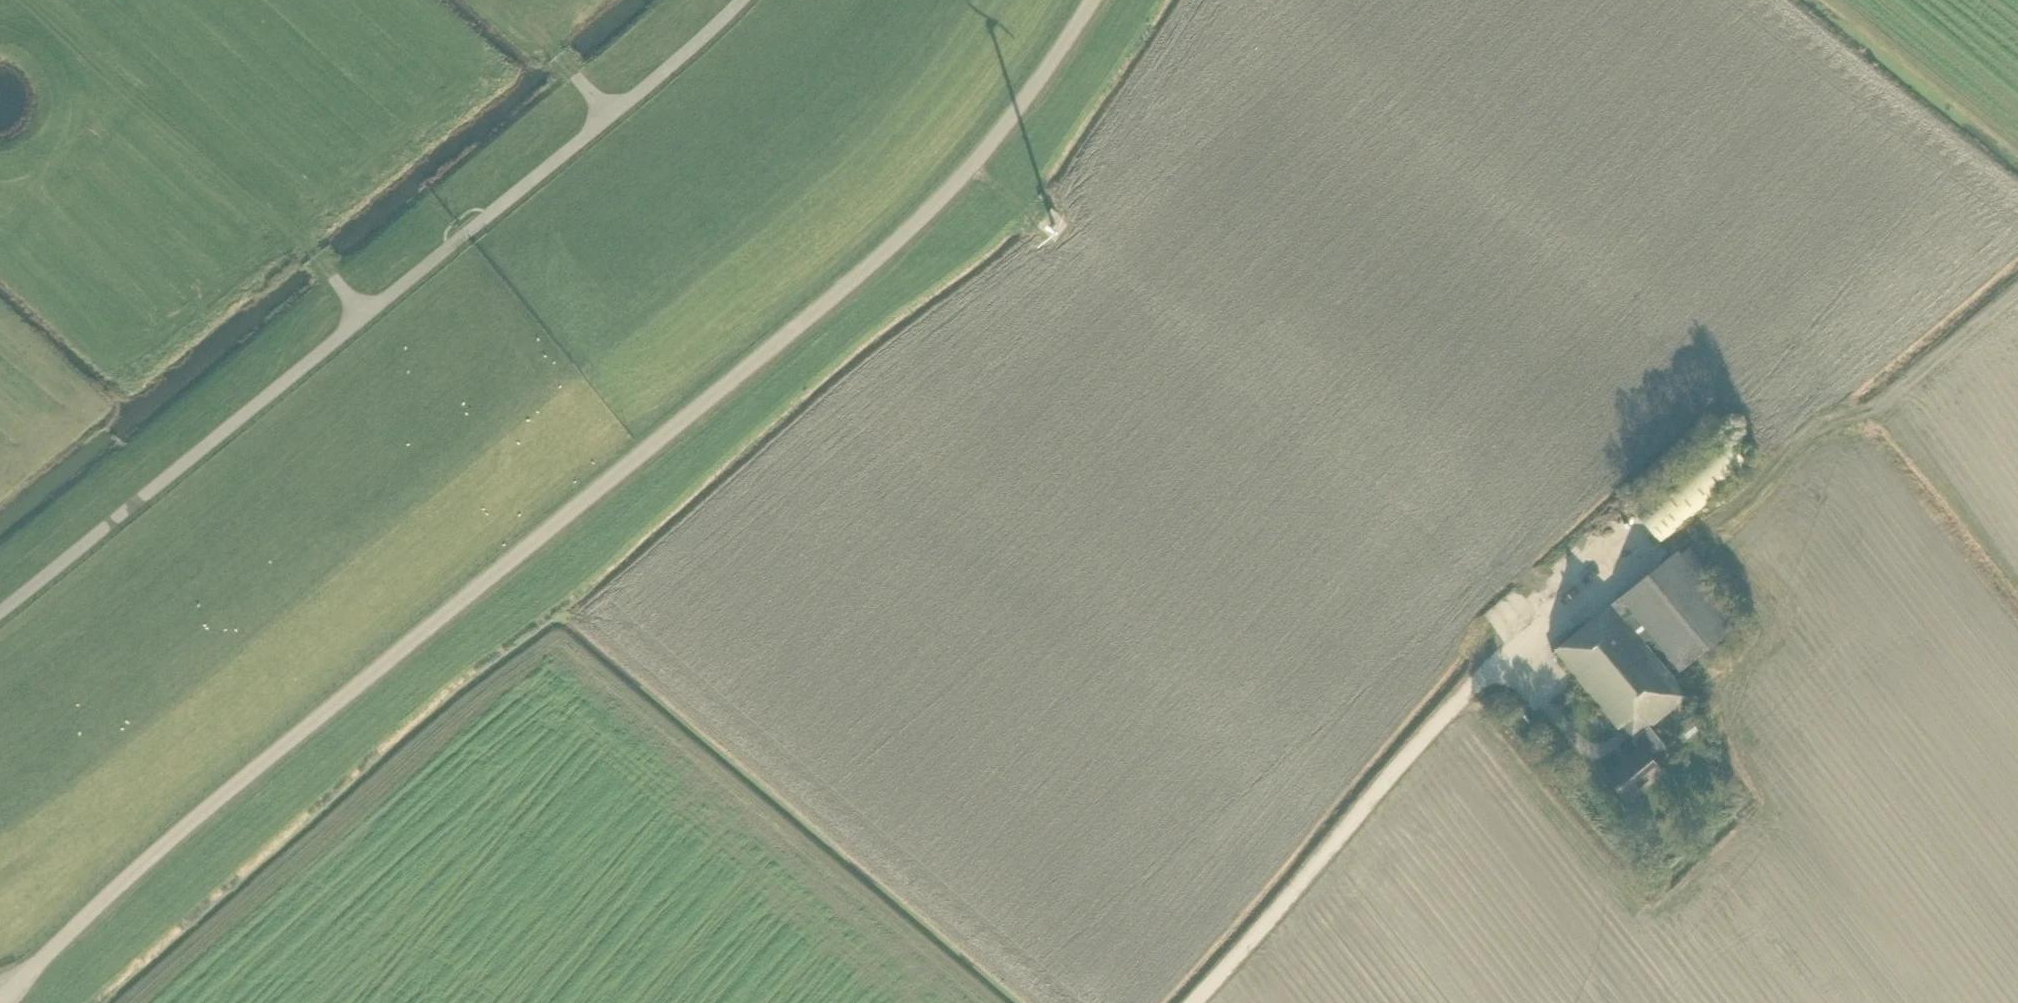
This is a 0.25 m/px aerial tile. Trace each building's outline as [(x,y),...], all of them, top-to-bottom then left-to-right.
[(1680,671),(1737,625),(1677,550),(1555,647),(1562,658),(1563,657),(1619,729),(1624,724),(1635,738),(1632,740),(1639,749),(1607,775),(1628,801),(1663,772),(1657,764),(1670,753),(1650,727),(1687,696),(1644,643),(1653,636),(1680,671)]
